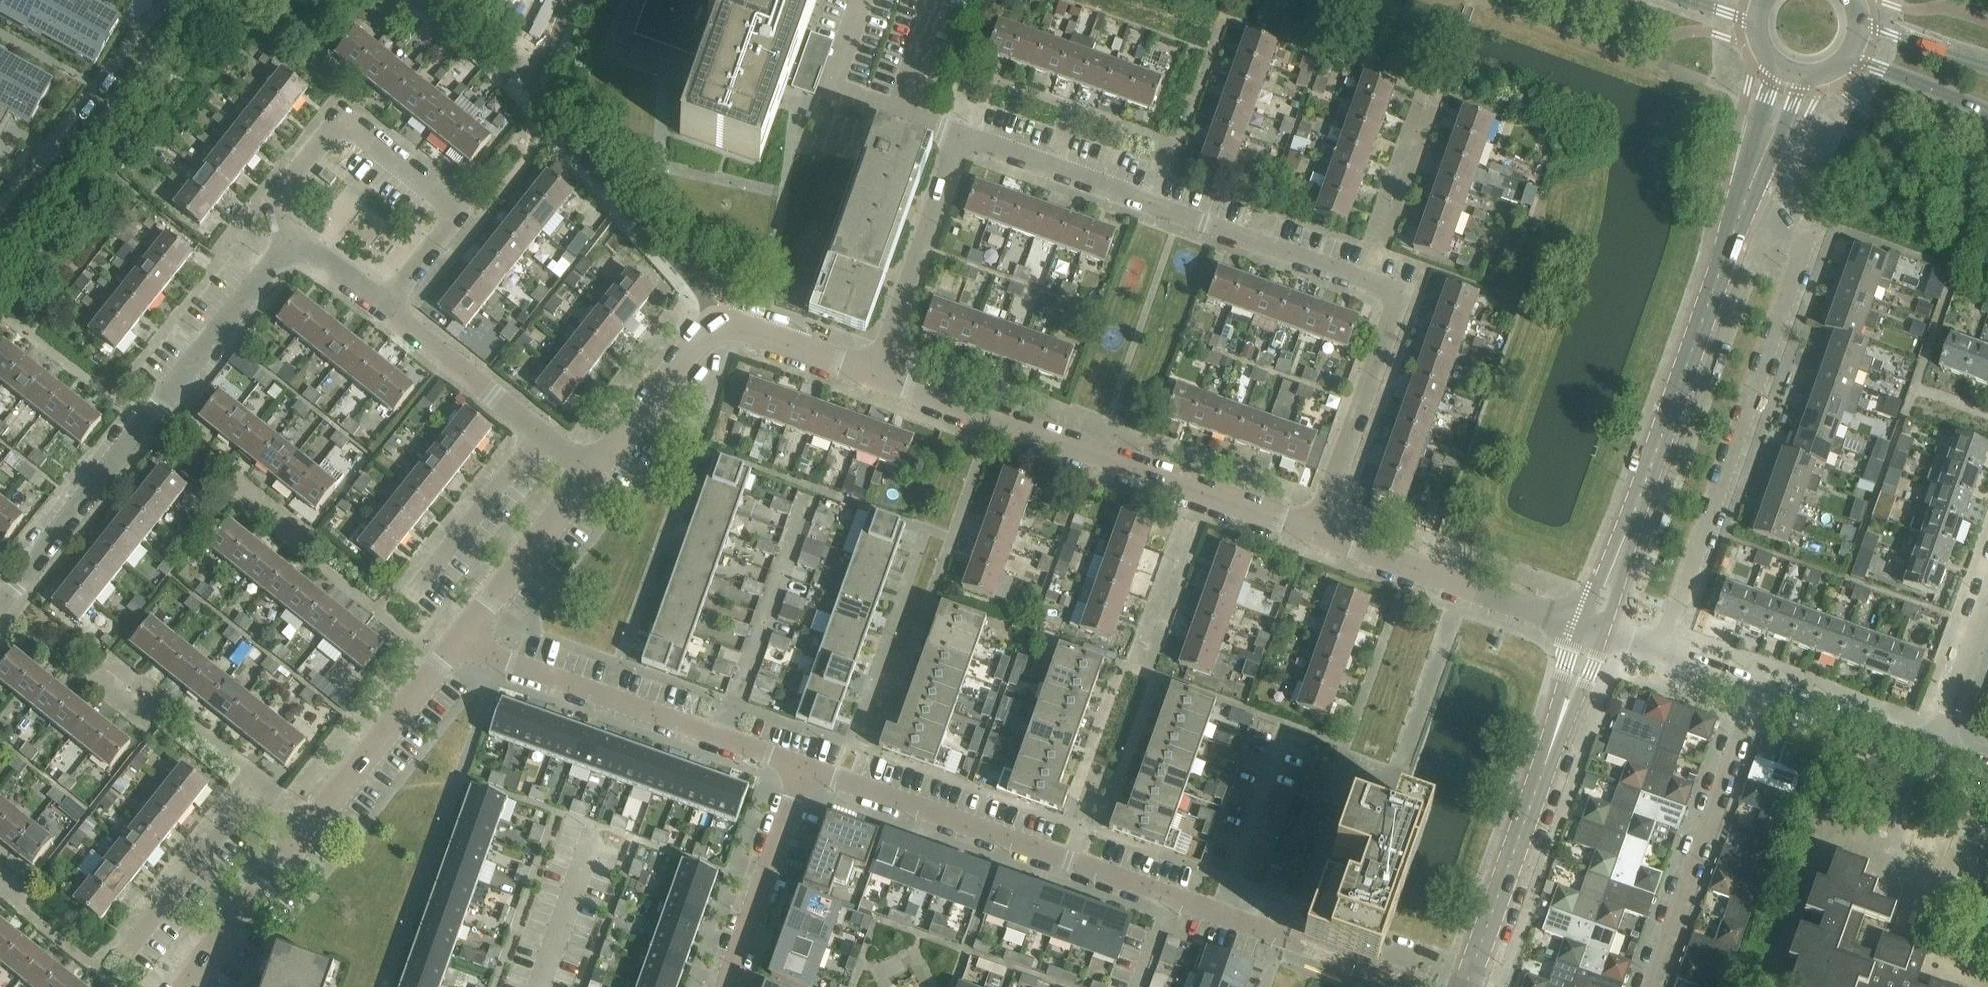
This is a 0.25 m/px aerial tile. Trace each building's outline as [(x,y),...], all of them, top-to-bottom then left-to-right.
[(41,37),(42,35),(70,51),(95,65),(119,22),(90,6),(85,3),(86,0),(0,0),(0,14),(41,37)] [(812,0),(735,0),(732,9),(716,3),(717,0),(648,0),(634,38),(696,60),(698,54),(713,60),(686,136),(681,134),(680,136),(759,165),(760,163),(755,160),(812,0)] [(1030,10),(1023,7),(1019,18),(1026,21),(1030,10)] [(1050,29),(1053,19),(1046,16),(1042,26),(1050,29)] [(377,33),(383,38),(391,28),(385,23),(377,33)] [(1011,63),(1023,32),(999,23),(988,54),(1011,63)] [(1077,26),(1069,24),(1065,34),(1073,37),(1077,26)] [(336,57),(355,72),(376,47),(356,31),(336,57)] [(1045,40),(1023,32),(1011,63),(1034,71),(1045,40)] [(1100,35),(1092,32),(1088,43),(1096,45),(1100,35)] [(1247,34),(1238,57),(1269,68),(1278,45),(1247,34)] [(395,47),(402,53),(410,43),(403,38),(395,47)] [(1058,79),(1069,48),(1045,40),(1034,71),(1058,79)] [(1123,43),(1115,40),(1112,51),(1119,54),(1123,43)] [(376,47),(355,72),(374,88),(395,62),(376,47)] [(1092,57),(1069,48),(1058,79),(1081,88),(1092,57)] [(1146,51),(1138,48),(1135,59),(1142,62),(1146,51)] [(50,83),(3,56),(4,55),(0,53),(0,129),(9,112),(27,123),(50,83)] [(416,65),(421,69),(429,59),(424,55),(416,65)] [(259,63),(269,71),(275,64),(265,56),(259,63)] [(1115,65),(1092,57),(1081,88),(1104,96),(1115,65)] [(1169,59),(1162,57),(1158,67),(1165,70),(1169,59)] [(1261,91),(1269,68),(1238,57),(1230,80),(1261,91)] [(395,62),(374,88),(394,103),(414,77),(395,62)] [(1138,73),(1115,65),(1104,96),(1127,104),(1138,73)] [(434,80),(440,84),(448,74),(443,69),(434,80)] [(282,71),(267,90),(293,111),(308,91),(282,71)] [(1302,72),(1299,78),(1299,79),(1310,82),(1312,75),(1302,72)] [(1162,81),(1138,73),(1127,104),(1151,112),(1162,81)] [(1395,86),(1364,75),(1356,99),(1387,110),(1395,86)] [(254,91),(259,84),(249,76),(244,83),(254,91)] [(414,77),(394,103),(413,118),(433,93),(414,77)] [(1318,77),(1315,84),(1326,88),(1329,81),(1318,77)] [(1310,82),(1299,79),(1296,86),(1307,90),(1310,82)] [(1230,80),(1222,103),(1253,114),(1261,91),(1230,80)] [(453,94),(459,99),(468,89),(461,84),(453,94)] [(1324,96),(1326,88),(1315,84),(1313,92),(1324,96)] [(293,111),(267,90),(251,109),(277,130),(293,111)] [(433,93),(413,118),(432,134),(452,108),(433,93)] [(243,104),(233,95),(228,102),(238,110),(243,104)] [(1387,110),(1356,99),(1348,122),(1379,133),(1387,110)] [(473,110),(479,115),(487,105),(481,100),(473,110)] [(1222,103),(1214,126),(1245,137),(1253,114),(1222,103)] [(452,108),(432,134),(451,149),(471,123),(452,108)] [(277,130),(251,109),(236,129),(262,149),(277,130)] [(1463,110),(1455,134),(1486,144),(1494,121),(1463,110)] [(228,122),(218,114),(213,121),(223,129),(228,122)] [(500,115),(492,126),(498,130),(506,120),(500,115)] [(1285,118),(1283,125),(1294,128),(1296,122),(1285,118)] [(1379,133),(1348,122),(1340,145),(1371,156),(1379,133)] [(471,123),(451,149),(471,165),(491,139),(471,123)] [(1301,124),(1299,130),(1310,134),(1312,128),(1301,124)] [(1294,128),(1283,125),(1280,132),(1291,136),(1294,128)] [(1236,160),(1245,137),(1214,126),(1206,149),(1236,160)] [(865,329),(867,330),(930,152),(910,145),(912,140),(888,131),(888,132),(877,128),(869,149),(865,162),(859,159),(806,308),(846,322),(843,330),(862,336),(865,329)] [(262,149),(236,129),(221,148),(247,168),(262,149)] [(1307,142),(1310,134),(1299,130),(1296,138),(1307,142)] [(213,141),(203,133),(198,140),(209,148),(213,141)] [(1455,134),(1447,157),(1478,168),(1486,144),(1455,134)] [(1500,142),(1497,149),(1508,153),(1511,145),(1500,142)] [(1371,156),(1340,145),(1331,168),(1363,179),(1371,156)] [(247,168),(221,148),(206,167),(231,187),(247,168)] [(1206,149),(1197,174),(1228,185),(1236,160),(1206,149)] [(192,168),(198,161),(188,153),(182,160),(192,168)] [(1447,157),(1438,181),(1469,191),(1478,168),(1447,157)] [(1269,164),(1266,171),(1277,175),(1280,168),(1269,164)] [(1492,165),(1489,172),(1500,176),(1502,168),(1492,165)] [(231,187),(206,167),(190,186),(216,207),(231,187)] [(1363,179),(1331,168),(1323,191),(1354,202),(1363,179)] [(325,170),(319,178),(331,187),(337,180),(325,170)] [(1285,170),(1283,177),(1293,181),(1296,174),(1285,170)] [(1277,175),(1266,171),(1263,179),(1274,183),(1277,175)] [(183,180),(172,172),(167,179),(178,186),(183,180)] [(547,174),(531,194),(557,215),(573,195),(547,174)] [(1293,181),(1283,177),(1280,185),(1291,188),(1293,181)] [(1438,181),(1430,203),(1461,214),(1469,191),(1438,181)] [(988,223),(999,192),(976,184),(965,215),(988,223)] [(216,207),(190,186),(174,206),(200,226),(216,207)] [(1483,188),(1481,196),(1492,200),(1494,191),(1483,188)] [(1354,202),(1323,191),(1315,215),(1346,226),(1354,202)] [(1022,200),(999,192),(988,223),(1011,231),(1022,200)] [(531,194),(516,213),(542,234),(557,215),(531,194)] [(1046,209),(1022,200),(1011,231),(1035,240),(1046,209)] [(1430,203),(1422,226),(1453,237),(1461,214),(1430,203)] [(1069,217),(1046,209),(1035,240),(1058,248),(1069,217)] [(1475,211),(1473,218),(1483,222),(1486,215),(1475,211)] [(516,213),(501,233),(526,253),(542,234),(516,213)] [(1082,257),(1093,225),(1069,217),(1058,248),(1082,257)] [(150,220),(145,226),(155,234),(160,228),(150,220)] [(1116,234),(1093,225),(1082,257),(1105,265),(1116,234)] [(1445,261),(1453,237),(1422,226),(1414,250),(1445,261)] [(586,228),(581,234),(590,242),(596,235),(586,228)] [(501,233),(485,252),(511,272),(526,253),(501,233)] [(1467,234),(1465,242),(1475,245),(1478,238),(1467,234)] [(167,235),(151,254),(177,275),(193,255),(167,235)] [(581,235),(567,252),(575,259),(589,242),(581,235)] [(145,248),(134,240),(129,246),(140,254),(145,248)] [(1887,258),(1886,260),(1850,247),(1842,268),(1891,285),(1899,262),(1887,258)] [(967,261),(974,264),(977,253),(971,251),(967,261)] [(485,252),(470,271),(496,291),(511,272),(485,252)] [(570,267),(575,261),(566,253),(561,260),(570,267)] [(990,258),(977,253),(974,264),(991,270),(990,258)] [(177,275),(151,254),(136,273),(162,294),(177,275)] [(595,265),(586,257),(580,264),(589,272),(595,265)] [(1467,269),(1470,261),(1459,258),(1456,265),(1467,269)] [(129,267),(119,259),(114,264),(124,273),(129,267)] [(589,272),(580,264),(575,271),(584,278),(589,272)] [(551,273),(560,280),(566,272),(558,265),(551,273)] [(961,278),(968,280),(972,270),(965,267),(961,278)] [(1013,278),(1020,280),(1024,270),(1017,267),(1013,278)] [(1207,301),(1218,272),(1206,268),(1196,297),(1207,301)] [(1842,268),(1835,288),(1873,301),(1877,289),(1888,293),(1891,285),(1842,268)] [(979,272),(972,270),(968,280),(976,283),(979,272)] [(1031,272),(1024,270),(1020,280),(1028,283),(1031,272)] [(1207,301),(1231,309),(1242,278),(1218,270),(1218,272),(1207,301)] [(470,271),(455,290),(481,311),(496,291),(470,271)] [(629,272),(614,291),(639,312),(655,292),(629,272)] [(162,294),(136,273),(121,293),(147,313),(162,294)] [(572,275),(565,284),(573,290),(580,281),(572,275)] [(112,286),(102,277),(97,283),(108,292),(112,286)] [(1265,287),(1242,278),(1231,309),(1254,318),(1265,287)] [(1059,294),(1067,297),(1071,286),(1063,283),(1059,294)] [(1007,294),(1014,297),(1018,286),(1011,284),(1007,294)] [(540,285),(535,292),(544,299),(549,292),(540,285)] [(1447,285),(1439,309),(1470,320),(1478,296),(1447,285)] [(1026,289),(1018,286),(1014,297),(1022,299),(1026,289)] [(1078,289),(1071,286),(1067,297),(1074,299),(1078,289)] [(1289,295),(1265,287),(1254,318),(1278,326),(1289,295)] [(1835,288),(1828,308),(1876,326),(1879,318),(1868,314),(1873,301),(1835,288)] [(439,310),(465,330),(481,311),(455,290),(439,310)] [(639,312),(614,291),(598,310),(624,331),(639,312)] [(544,299),(535,292),(529,299),(538,306),(544,299)] [(147,313),(121,293),(106,312),(131,332),(147,313)] [(1312,303),(1289,295),(1278,326),(1300,334),(1312,303)] [(97,305),(86,296),(81,303),(92,311),(97,305)] [(278,322),(298,338),(318,312),(298,296),(278,322)] [(563,304),(554,296),(549,303),(558,310),(563,304)] [(1065,303),(1057,300),(1053,311),(1061,314),(1065,303)] [(923,333),(946,341),(957,310),(934,302),(923,333)] [(552,317),(558,310),(549,303),(543,310),(552,317)] [(1072,305),(1065,303),(1061,314),(1068,316),(1072,305)] [(1324,343),(1335,312),(1312,303),(1300,334),(1324,343)] [(1820,329),(1830,333),(1859,341),(1863,330),(1874,333),(1876,326),(1828,308),(1820,329)] [(1439,309),(1430,332),(1462,343),(1470,320),(1439,309)] [(624,331),(598,310),(583,330),(609,350),(624,331)] [(969,349),(980,318),(957,310),(946,341),(969,349)] [(131,332),(106,312),(90,332),(116,352),(131,332)] [(337,327),(318,312),(298,338),(317,353),(337,327)] [(1358,320),(1335,312),(1324,343),(1347,351),(1358,320)] [(1484,316),(1481,324),(1492,328),(1494,320),(1484,316)] [(1004,327),(980,318),(969,349),(993,358),(1004,327)] [(509,323),(504,330),(513,337),(518,331),(509,323)] [(356,343),(337,327),(317,353),(336,368),(356,343)] [(1016,366),(1027,335),(1004,327),(993,358),(1016,366)] [(1225,328),(1221,339),(1230,342),(1234,331),(1225,328)] [(508,344),(513,337),(504,330),(499,337),(508,344)] [(609,350),(583,330),(568,349),(594,369),(609,350)] [(1430,332),(1422,355),(1453,366),(1462,343),(1430,332)] [(1859,341),(1830,333),(1823,352),(1871,369),(1874,362),(1863,358),(1868,345),(1859,341)] [(533,342),(523,335),(518,341),(528,349),(533,342)] [(1040,374),(1051,343),(1027,335),(1016,366),(1040,374)] [(1209,347),(1216,350),(1220,339),(1213,337),(1209,347)] [(1942,371),(1968,380),(1979,346),(1954,337),(1942,371)] [(1228,342),(1220,339),(1216,350),(1224,353),(1228,342)] [(1476,339),(1473,347),(1484,351),(1486,343),(1476,339)] [(528,349),(518,341),(512,348),(522,356),(528,349)] [(376,358),(356,343),(336,368),(355,384),(376,358)] [(1074,352),(1051,343),(1040,374),(1063,383),(1074,352)] [(5,344),(0,350),(0,382),(4,385),(25,359),(5,344)] [(1979,346),(1968,380),(1987,387),(1987,349),(1979,346)] [(594,369),(568,349),(553,368),(578,388),(594,369)] [(1871,369),(1823,352),(1816,373),(1853,386),(1858,374),(1869,377),(1871,369)] [(1214,356),(1207,353),(1204,364),(1211,366),(1214,356)] [(1256,364),(1263,367),(1267,356),(1259,353),(1256,364)] [(1278,363),(1275,372),(1286,376),(1292,358),(1282,355),(1279,363),(1278,363)] [(1445,389),(1453,366),(1422,355),(1414,378),(1445,389)] [(270,371),(278,362),(271,356),(263,365),(270,371)] [(1222,358),(1214,356),(1211,366),(1218,369),(1222,358)] [(1274,358),(1267,356),(1263,367),(1270,369),(1274,358)] [(395,373),(376,358),(355,384),(374,399),(395,373)] [(44,374),(25,359),(4,385),(23,400),(44,374)] [(284,366),(278,362),(270,371),(276,376),(284,366)] [(1467,362),(1465,370),(1475,374),(1478,366),(1467,362)] [(1874,362),(1871,369),(1881,373),(1883,365),(1874,362)] [(578,388),(553,368),(537,388),(563,408),(578,388)] [(260,385),(267,375),(260,369),(253,379),(260,385)] [(1261,372),(1254,369),(1250,380),(1257,383),(1261,372)] [(1302,380),(1310,383),(1313,372),(1306,370),(1302,380)] [(1268,375),(1261,372),(1257,383),(1264,385),(1268,375)] [(1320,375),(1313,372),(1310,383),(1316,386),(1320,375)] [(414,389),(395,373),(374,399),(394,415),(414,389)] [(1864,390),(1853,386),(1816,373),(1809,393),(1857,410),(1864,390)] [(63,390),(44,374),(23,400),(42,415),(63,390)] [(266,389),(273,380),(267,375),(260,385),(266,389)] [(1414,378),(1406,401),(1437,412),(1445,389),(1414,378)] [(739,413),(763,421),(774,390),(750,382),(739,413)] [(1308,389),(1300,386),(1296,397),(1304,399),(1308,389)] [(1459,386),(1456,393),(1467,397),(1470,389),(1459,386)] [(309,402),(316,392),(309,387),(301,396),(309,402)] [(1166,419),(1189,427),(1200,396),(1177,388),(1166,419)] [(1315,391),(1308,389),(1304,399),(1311,402),(1315,391)] [(82,405),(63,390),(42,415),(62,431),(82,405)] [(797,398),(774,390),(763,421),(786,429),(797,398)] [(322,397),(316,392),(309,402),(314,407),(322,397)] [(1809,393),(1801,413),(1839,427),(1844,414),(1854,418),(1857,410),(1809,393)] [(200,420),(220,435),(240,410),(221,394),(200,420)] [(1223,404),(1200,396),(1189,427),(1212,435),(1223,404)] [(433,406),(423,398),(418,404),(428,413),(433,406)] [(820,407),(797,398),(786,429),(809,438),(820,407)] [(298,415),(305,406),(299,400),(291,410),(298,415)] [(1406,401),(1398,424),(1429,435),(1437,412),(1406,401)] [(423,419),(428,413),(418,404),(413,411),(423,419)] [(1247,413),(1223,404),(1212,435),(1236,444),(1247,413)] [(101,420),(82,405),(62,431),(81,446),(101,420)] [(304,420),(311,410),(305,406),(298,415),(304,420)] [(843,415),(820,407),(809,438),(832,446),(843,415)] [(1451,409),(1448,416),(1459,420),(1462,413),(1451,409)] [(240,410),(220,435),(239,451),(260,425),(240,410)] [(466,410),(450,430),(476,451),(492,431),(466,410)] [(332,420),(339,426),(346,417),(338,411),(332,420)] [(1270,421),(1247,413),(1236,444),(1259,452),(1270,421)] [(1801,413),(1794,434),(1843,451),(1845,443),(1835,439),(1839,427),(1801,413)] [(866,423),(843,415),(832,446),(855,454),(866,423)] [(347,433),(355,423),(348,418),(340,427),(347,433)] [(1293,429),(1270,421),(1259,452),(1282,460),(1293,429)] [(360,428),(355,423),(347,433),(353,437),(360,428)] [(890,431),(866,423),(855,454),(879,462),(890,431)] [(4,424),(0,429),(0,438),(2,439),(9,429),(4,424)] [(743,427),(736,424),(732,435),(739,438),(743,427)] [(1398,424),(1389,448),(1420,459),(1429,435),(1398,424)] [(260,425),(239,451),(258,466),(279,440),(260,425)] [(1317,437),(1293,429),(1282,460),(1306,469),(1317,437)] [(476,451),(450,430),(435,449),(461,470),(476,451)] [(337,446),(344,437),(337,431),(329,440),(337,446)] [(914,440),(890,431),(879,462),(903,471),(914,440)] [(1443,432),(1440,439),(1451,443),(1454,436),(1443,432)] [(757,463),(767,435),(759,433),(755,443),(749,460),(757,463)] [(1794,434),(1787,454),(1815,465),(1824,468),(1829,455),(1840,459),(1843,451),(1794,434)] [(403,444),(393,436),(387,443),(398,451),(403,444)] [(1946,463),(1980,474),(1987,451),(1987,448),(1956,436),(1946,463)] [(342,451),(350,441),(344,437),(337,446),(342,451)] [(1900,437),(1898,445),(1911,450),(1914,442),(1900,437)] [(279,440),(258,466),(277,481),(298,455),(279,440)] [(790,444),(782,441),(779,452),(786,454),(790,444)] [(398,451),(387,443),(383,448),(393,457),(398,451)] [(1911,450),(1898,445),(1895,452),(1908,457),(1911,450)] [(1389,448),(1381,471),(1412,482),(1420,459),(1389,448)] [(461,470),(435,449),(420,468),(446,489),(461,470)] [(813,452),(806,449),(802,460),(809,463),(813,452)] [(33,465),(41,455),(35,450),(27,460),(33,465)] [(1778,450),(1770,471),(1819,488),(1822,480),(1811,477),(1815,465),(1787,454),(1778,450)] [(1873,453),(1871,460),(1883,464),(1885,457),(1873,453)] [(48,460),(41,455),(33,465),(40,470),(48,460)] [(298,455),(277,481),(296,496),(317,471),(298,455)] [(1434,455),(1432,463),(1443,466),(1445,459),(1434,455)] [(836,460),(829,457),(825,468),(832,471),(836,460)] [(744,494),(751,473),(715,460),(707,482),(744,494)] [(1870,461),(1867,469),(1880,474),(1883,465),(1870,461)] [(1980,474),(1946,463),(1938,487),(1971,499),(1980,474)] [(23,479),(31,469),(25,464),(17,473),(23,479)] [(859,468),(852,466),(848,476),(855,479),(859,468)] [(161,468),(146,488),(171,508),(187,489),(161,468)] [(446,489),(420,468),(405,488),(430,508),(446,489)] [(29,484),(37,473),(31,469),(23,479),(29,484)] [(317,471),(296,496),(316,512),(337,486),(317,471)] [(1404,506),(1412,482),(1381,471),(1373,495),(1404,506)] [(1819,488),(1770,471),(1763,492),(1801,505),(1805,492),(1816,496),(1819,488)] [(1004,472),(996,496),(1027,507),(1035,483),(1004,472)] [(882,476),(875,474),(871,485),(878,487),(882,476)] [(372,483),(362,475),(357,481),(367,489),(372,483)] [(1426,478),(1424,486),(1434,490),(1437,482),(1426,478)] [(367,489),(357,481),(351,487),(362,495),(367,489)] [(736,515),(744,494),(707,482),(700,502),(736,515)] [(1896,491),(1883,486),(1881,494),(1894,498),(1896,491)] [(1971,499),(1938,487),(1929,511),(1962,523),(1971,499)] [(146,488),(130,507),(156,527),(171,508),(146,488)] [(430,508),(405,488),(389,507),(415,527),(430,508)] [(1801,505),(1763,492),(1756,512),(1804,529),(1807,521),(1796,517),(1801,505)] [(1894,498),(1881,494),(1878,501),(1891,506),(1894,498)] [(996,496),(987,519),(1018,530),(1027,507),(996,496)] [(780,514),(784,502),(774,499),(770,510),(780,514)] [(352,508),(341,500),(336,507),(347,515),(352,508)] [(729,535),(736,515),(700,502),(693,522),(729,535)] [(793,506),(784,502),(780,514),(789,517),(793,506)] [(1426,513),(1429,506),(1418,502),(1415,509),(1426,513)] [(0,508),(0,541),(3,544),(24,518),(4,503),(0,508)] [(130,507),(115,526),(141,547),(156,527),(130,507)] [(415,527),(389,507),(374,526),(400,547),(415,527)] [(1962,523),(1929,511),(1918,507),(1909,531),(1920,535),(1954,547),(1962,523)] [(1059,510),(1056,518),(1067,522),(1070,514),(1059,510)] [(1802,537),(1804,529),(1756,512),(1748,533),(1786,546),(1791,533),(1802,537)] [(821,528),(825,517),(816,514),(812,525),(821,528)] [(1122,514),(1113,538),(1144,549),(1153,525),(1122,514)] [(905,528),(869,515),(861,536),(898,549),(905,528)] [(1075,516),(1073,524),(1084,527),(1086,520),(1075,516)] [(835,520),(825,517),(821,528),(831,532),(835,520)] [(1067,522),(1056,518),(1054,525),(1065,529),(1067,522)] [(198,519),(193,526),(202,533),(207,527),(198,519)] [(987,519),(979,542),(1010,553),(1018,530),(987,519)] [(209,548),(229,564),(249,538),(229,522),(209,548)] [(722,556),(729,535),(693,522),(685,543),(722,556)] [(1084,527),(1073,524),(1070,531),(1081,534),(1084,527)] [(115,526),(100,545),(126,566),(141,547),(115,526)] [(202,533),(193,526),(187,532),(197,540),(202,533)] [(400,547),(374,526),(359,546),(384,566),(400,547)] [(1866,535),(1863,543),(1876,548),(1879,540),(1866,535)] [(1954,547),(1920,535),(1912,560),(1945,572),(1954,547)] [(890,570),(898,549),(861,536),(854,557),(890,570)] [(268,553),(249,538),(229,564),(248,579),(268,553)] [(1144,549),(1113,538),(1105,561),(1136,572),(1144,549)] [(765,554),(769,543),(760,540),(756,551),(765,554)] [(979,542),(971,565),(1002,576),(1010,553),(979,542)] [(715,576),(722,556),(685,543),(678,563),(715,576)] [(779,547),(769,543),(765,554),(775,558),(779,547)] [(1876,548),(1863,543),(1860,550),(1874,555),(1876,548)] [(100,545),(85,564),(110,585),(126,566),(100,545)] [(1221,549),(1212,573),(1243,584),(1252,560),(1221,549)] [(1766,555),(1758,552),(1753,566),(1761,568),(1766,555)] [(287,569),(268,553),(248,579),(267,594),(287,569)] [(807,569),(811,558),(801,555),(797,566),(807,569)] [(1773,558),(1766,555),(1761,568),(1769,571),(1773,558)] [(1043,556),(1040,564),(1051,568),(1054,560),(1043,556)] [(883,590),(890,570),(854,557),(847,577),(883,590)] [(167,558),(162,564),(172,572),(177,565),(167,558)] [(820,561),(811,558),(807,569),(816,572),(820,561)] [(1945,572),(1912,560),(1903,585),(1936,597),(1945,572)] [(1136,572),(1105,561),(1097,584),(1128,595),(1136,572)] [(1059,562),(1056,570),(1067,573),(1070,566),(1059,562)] [(707,596),(715,576),(678,563),(671,583),(707,596)] [(85,564),(69,583),(95,604),(110,585),(85,564)] [(172,572),(162,564),(158,570),(167,577),(172,572)] [(1051,568),(1040,564),(1038,571),(1048,575),(1051,568)] [(994,600),(1002,576),(971,565),(963,589),(994,600)] [(306,584),(287,569),(267,594),(286,610),(306,584)] [(1067,573),(1056,570),(1054,577),(1065,581),(1067,573)] [(1802,583),(1810,586),(1814,572),(1807,570),(1802,583)] [(1822,575),(1814,572),(1810,586),(1818,588),(1822,575)] [(1212,573),(1204,596),(1235,607),(1243,584),(1212,573)] [(876,610),(883,590),(847,577),(840,597),(876,610)] [(751,595),(755,584),(745,580),(741,592),(751,595)] [(201,597),(209,587),(202,581),(194,592),(201,597)] [(54,603),(79,624),(95,604),(69,583),(54,603)] [(700,616),(707,596),(671,583),(664,604),(700,616)] [(326,599),(306,584),(286,610),(305,625),(326,599)] [(764,587),(755,584),(751,595),(760,598),(764,587)] [(1128,595),(1097,584),(1089,607),(1120,618),(1128,595)] [(1052,585),(1049,592),(1058,595),(1060,588),(1052,585)] [(1714,618),(1740,627),(1752,594),(1726,585),(1714,618)] [(215,592),(209,587),(201,597),(207,602),(215,592)] [(1043,591),(1032,587),(1029,594),(1040,598),(1043,591)] [(1276,587),(1273,595),(1284,598),(1287,591),(1276,587)] [(1851,600),(1859,603),(1863,590),(1856,587),(1851,600)] [(1871,592),(1863,590),(1859,603),(1866,606),(1871,592)] [(1339,591),(1330,615),(1361,626),(1370,602),(1339,591)] [(1048,593),(1046,600),(1056,604),(1059,597),(1048,593)] [(1292,593),(1290,600),(1300,604),(1303,597),(1292,593)] [(1776,603),(1752,594),(1740,627),(1764,636),(1776,603)] [(137,595),(131,602),(141,610),(146,603),(137,595)] [(792,610),(796,599),(787,595),(783,607),(792,610)] [(1284,598),(1273,595),(1271,602),(1281,605),(1284,598)] [(190,612),(198,602),(190,596),(182,605),(190,612)] [(1204,596),(1196,619),(1227,630),(1235,607),(1204,596)] [(869,631),(876,610),(840,597),(832,618),(869,631)] [(1062,598),(1060,606),(1068,609),(1071,601),(1062,598)] [(345,614),(326,599),(305,625),(324,640),(345,614)] [(806,602),(796,599),(792,610),(802,613),(806,602)] [(1298,611),(1300,604),(1290,600),(1287,607),(1298,611)] [(141,610),(131,602),(126,609),(135,617),(141,610)] [(195,616),(203,606),(198,602),(190,612),(195,616)] [(1801,612),(1776,603),(1764,636),(1789,645),(1801,612)] [(693,637),(700,616),(664,604),(657,624),(693,637)] [(1912,607),(1905,604),(1900,618),(1908,620),(1912,607)] [(986,622),(941,606),(935,625),(980,641),(986,622)] [(1120,618),(1089,607),(1080,631),(1111,642),(1120,618)] [(1920,610),(1912,607),(1908,620),(1915,623),(1920,610)] [(1825,620),(1801,612),(1789,645),(1813,653),(1825,620)] [(239,628),(247,618),(242,614),(234,623),(239,628)] [(364,630),(345,614),(324,640),(344,655),(364,630)] [(1361,626),(1330,615),(1322,638),(1353,649),(1361,626)] [(254,624),(247,618),(239,628),(246,633),(254,624)] [(862,651),(869,631),(832,618),(825,638),(862,651)] [(1196,619),(1188,642),(1219,653),(1227,630),(1196,619)] [(131,645),(150,661),(151,661),(172,635),(152,620),(131,645)] [(1850,629),(1825,620),(1813,653),(1838,662),(1850,629)] [(736,636),(740,624),(731,621),(727,632),(736,636)] [(1023,633),(1026,625),(1015,621),(1012,629),(1023,633)] [(686,657),(693,637),(657,624),(649,644),(686,657)] [(750,628),(740,624),(736,636),(746,639),(750,628)] [(980,641),(935,625),(929,643),(973,659),(980,641)] [(1035,637),(1038,629),(1026,625),(1023,633),(1035,637)] [(228,642),(236,632),(230,627),(222,638),(228,642)] [(1874,638),(1850,629),(1838,662),(1862,671),(1874,638)] [(384,645),(364,630),(344,655),(363,671),(384,645)] [(235,647),(242,637),(236,632),(228,642),(235,647)] [(1259,633),(1257,641),(1268,645),(1270,637),(1259,633)] [(100,641),(110,649),(115,642),(106,635),(100,641)] [(172,635),(151,661),(170,676),(191,651),(172,635)] [(778,651),(782,639),(772,636),(768,647),(778,651)] [(854,671),(862,651),(825,638),(818,659),(854,671)] [(1353,649),(1322,638),(1314,661),(1345,672),(1353,649)] [(1899,646),(1874,638),(1862,671),(1887,680),(1899,646)] [(791,643),(782,639),(778,651),(787,654),(791,643)] [(1287,643),(1276,639),(1273,647),(1284,650),(1287,643)] [(1268,645),(1257,641),(1254,648),(1265,651),(1268,645)] [(1188,642),(1179,666),(1210,677),(1219,653),(1188,642)] [(278,659),(286,649),(279,643),(271,653),(278,659)] [(973,659),(929,643),(922,661),(967,677),(973,659)] [(678,679),(686,657),(649,644),(642,666),(678,679)] [(1924,655),(1899,646),(1887,680),(1912,689),(1912,688),(1921,664),(1924,655)] [(1284,650),(1273,647),(1271,653),(1281,657),(1284,650)] [(1104,664),(1059,648),(1052,666),(1097,682),(1104,664)] [(291,653),(286,649),(278,659),(283,663),(291,653)] [(191,651),(170,676),(189,692),(210,666),(191,651)] [(14,693),(35,667),(15,652),(0,670),(0,682),(14,693)] [(267,673),(274,663),(267,657),(259,667),(267,673)] [(1002,657),(999,668),(1007,670),(1011,660),(1002,657)] [(847,692),(854,671),(818,659),(811,679),(847,692)] [(967,677),(922,661),(916,679),(961,695),(967,677)] [(1345,672),(1314,661),(1306,684),(1337,695),(1345,672)] [(722,677),(726,665),(716,662),(712,673),(722,677)] [(1025,665),(1016,662),(1013,673),(1021,675),(1025,665)] [(272,677),(280,667),(274,663),(267,673),(272,677)] [(1259,667),(1249,663),(1246,671),(1257,675),(1259,667)] [(1927,666),(1921,664),(1912,688),(1919,690),(1927,666)] [(735,669),(726,665),(722,677),(731,680),(735,669)] [(772,665),(770,673),(779,676),(781,668),(772,665)] [(210,666),(189,692),(208,707),(229,681),(210,666)] [(1097,682),(1052,666),(1046,684),(1091,700),(1097,682)] [(54,683),(35,667),(14,693),(33,708),(54,683)] [(1007,670),(999,668),(994,680),(1002,683),(1007,670)] [(1276,673),(1265,669),(1262,677),(1273,681),(1276,673)] [(1021,675),(1013,673),(1008,685),(1017,688),(1021,675)] [(316,690),(324,680),(316,674),(309,683),(316,690)] [(763,691),(767,680),(758,677),(754,688),(763,691)] [(840,712),(847,692),(811,679),(804,699),(840,712)] [(961,695),(916,679),(910,696),(954,713),(961,695)] [(330,684),(324,680),(316,690),(322,694),(330,684)] [(777,683),(767,680),(763,691),(773,695),(777,683)] [(229,681),(208,707),(227,722),(248,697),(229,681)] [(73,698),(54,683),(33,708),(52,724),(73,698)] [(1091,700),(1046,684),(1040,702),(1084,718),(1091,700)] [(1337,695),(1306,684),(1297,708),(1328,719),(1337,695)] [(305,703),(313,693),(305,687),(297,697),(305,703)] [(1216,704),(1171,688),(1165,706),(1210,722),(1216,704)] [(310,708),(318,698),(313,693),(305,703),(310,708)] [(989,693),(986,704),(994,707),(998,696),(989,693)] [(954,713),(910,696),(903,715),(948,731),(954,713)] [(248,697),(227,722),(247,738),(267,712),(248,697)] [(1621,711),(1612,734),(1657,750),(1673,705),(1650,697),(1643,719),(1621,711)] [(92,713),(73,698),(52,724),(72,739),(92,713)] [(1012,701),(1003,698),(1000,709),(1008,712),(1012,701)] [(832,733),(840,712),(804,699),(796,721),(832,733)] [(511,745),(523,709),(502,701),(489,738),(511,745)] [(1084,718),(1040,702),(1033,720),(1078,736),(1084,718)] [(994,707),(986,704),(981,716),(990,719),(994,707)] [(1718,721),(1673,705),(1657,750),(1680,758),(1687,736),(1709,744),(1718,721)] [(1210,722),(1165,706),(1158,724),(1203,740),(1210,722)] [(531,752),(544,716),(523,709),(511,745),(531,752)] [(1008,712),(1000,709),(995,721),(1004,724),(1008,712)] [(267,712),(247,738),(266,753),(286,727),(267,712)] [(111,728),(92,713),(72,739),(91,754),(111,728)] [(1241,726),(1249,729),(1253,717),(1245,714),(1241,726)] [(948,731),(903,715),(897,733),(941,749),(948,731)] [(551,760),(564,723),(544,716),(531,752),(551,760)] [(1078,736),(1033,720),(1027,739),(1072,754),(1078,736)] [(572,767),(584,730),(564,723),(551,760),(572,767)] [(1203,740),(1158,724),(1152,742),(1197,758),(1203,740)] [(286,727),(266,753),(285,769),(306,743),(286,727)] [(131,744),(111,728),(91,754),(111,770),(131,744)] [(941,749),(897,733),(886,729),(879,750),(944,773),(951,753),(941,749)] [(592,774),(605,738),(584,730),(572,767),(592,774)] [(976,730),(973,740),(981,743),(985,732),(976,730)] [(1657,750),(1612,734),(1604,756),(1626,764),(1619,786),(1641,794),(1657,750)] [(999,738),(991,735),(987,745),(995,748),(999,738)] [(612,781),(625,745),(605,738),(592,774),(612,781)] [(1072,754),(1027,739),(1020,757),(1065,773),(1072,754)] [(981,743),(973,740),(968,753),(977,755),(981,743)] [(1235,740),(1232,750),(1240,753),(1244,743),(1235,740)] [(25,742),(18,752),(25,757),(33,748),(25,742)] [(1197,758),(1152,742),(1146,760),(1190,776),(1197,758)] [(633,789),(646,752),(625,745),(612,781),(633,789)] [(995,748),(987,745),(982,758),(991,760),(995,748)] [(1777,767),(1755,759),(1747,782),(1792,798),(1808,753),(1785,745),(1777,767)] [(38,753),(33,748),(25,757),(31,762),(38,753)] [(1240,753),(1232,750),(1227,763),(1236,766),(1240,753)] [(1672,779),(1680,758),(1657,750),(1641,794),(1686,810),(1694,787),(1672,779)] [(653,796),(666,759),(646,752),(633,789),(653,796)] [(150,761),(141,753),(135,760),(144,768),(150,761)] [(14,772),(22,762),(15,756),(7,766),(14,772)] [(1065,773),(1020,757),(1014,775),(1059,791),(1065,773)] [(674,803),(686,767),(666,759),(653,796),(674,803)] [(144,768),(135,760),(130,767),(139,774),(144,768)] [(966,760),(962,771),(970,774),(974,762),(966,760)] [(1190,776),(1146,760),(1139,778),(1184,794),(1190,776)] [(20,776),(27,767),(22,762),(14,772),(20,776)] [(183,766),(167,786),(193,806),(209,787),(183,766)] [(694,810),(707,774),(686,767),(674,803),(694,810)] [(1059,791),(1014,775),(1004,771),(996,792),(1062,815),(1069,794),(1059,791)] [(64,788),(72,779),(65,773),(57,782),(64,788)] [(496,787),(500,775),(492,773),(488,784),(496,787)] [(715,818),(728,781),(707,774),(694,810),(715,818)] [(507,778),(500,775),(496,787),(503,789),(507,778)] [(1223,776),(1219,786),(1227,789),(1231,779),(1223,776)] [(1184,794),(1139,778),(1133,797),(1178,812),(1184,794)] [(77,783),(72,779),(64,788),(69,793),(77,783)] [(112,789),(122,797),(129,788),(130,787),(120,779),(112,789)] [(749,789),(728,781),(715,818),(736,825),(749,789)] [(1792,798),(1747,782),(1739,804),(1761,812),(1754,834),(1777,842),(1792,798)] [(193,806),(167,786),(152,805),(178,825),(193,806)] [(1227,789),(1219,786),(1215,799),(1223,802),(1227,789)] [(1589,799),(1581,822),(1626,838),(1641,794),(1619,786),(1611,807),(1589,799)] [(53,802),(61,793),(54,787),(46,796),(53,802)] [(536,801),(540,790),(533,787),(529,799),(536,801)] [(508,801),(471,788),(464,809),(500,822),(508,801)] [(548,793),(540,790),(536,801),(544,804),(548,793)] [(119,799),(110,791),(104,798),(114,806),(119,799)] [(58,807),(66,797),(61,793),(53,802),(58,807)] [(1686,810),(1641,794),(1626,838),(1648,846),(1656,824),(1678,832),(1686,810)] [(1178,812),(1133,797),(1126,815),(1171,831),(1178,812)] [(114,806),(104,798),(99,805),(109,812),(114,806)] [(69,799),(60,810),(77,823),(86,813),(69,799)] [(14,811),(0,800),(0,829),(14,811)] [(577,816),(581,804),(574,802),(570,813),(577,816)] [(589,807),(581,804),(577,816),(585,818),(589,807)] [(1349,813),(1316,906),(1303,942),(1376,968),(1389,932),(1431,815),(1397,804),(1388,826),(1349,813)] [(178,825),(152,805),(137,824),(162,844),(178,825)] [(493,843),(500,822),(464,809),(456,830),(493,843)] [(0,829),(0,842),(13,852),(34,826),(14,811),(0,829)] [(1171,831),(1126,815),(1116,811),(1109,832),(1174,855),(1181,834),(1171,831)] [(1210,812),(1206,823),(1215,826),(1218,815),(1210,812)] [(618,830),(622,819),(614,816),(610,827),(618,830)] [(872,873),(884,838),(879,836),(879,835),(828,817),(800,894),(827,903),(829,897),(829,898),(834,885),(846,889),(853,868),(865,872),(866,871),(872,873)] [(629,822),(622,819),(618,830),(625,833),(629,822)] [(1626,838),(1581,822),(1573,845),(1595,852),(1587,874),(1610,882),(1626,838)] [(1215,826),(1206,823),(1202,835),(1210,838),(1215,826)] [(162,844),(137,824),(121,843),(147,864),(162,844)] [(34,826),(13,852),(33,868),(53,842),(34,826)] [(545,830),(534,826),(531,833),(543,837),(545,830)] [(89,838),(79,830),(73,836),(83,844),(89,838)] [(486,863),(493,843),(456,830),(449,850),(486,863)] [(659,845),(663,833),(655,831),(651,842),(659,845)] [(540,845),(543,837),(531,833),(529,841),(540,845)] [(670,836),(663,833),(659,845),(666,847),(670,836)] [(1746,855),(1724,847),(1716,870),(1761,886),(1777,842),(1754,834),(1746,855)] [(78,851),(83,844),(73,836),(68,843),(78,851)] [(890,890),(906,845),(885,837),(884,838),(872,873),(871,875),(891,882),(889,889),(890,890)] [(1641,867),(1648,846),(1626,838),(1610,882),(1655,898),(1663,875),(1641,867)] [(147,864),(121,843),(106,862),(132,883),(147,864)] [(700,859),(704,848),(696,845),(692,856),(700,859)] [(911,897),(927,852),(906,845),(890,890),(911,897)] [(711,851),(704,848),(700,859),(707,862),(711,851)] [(478,883),(486,863),(449,850),(442,871),(478,883)] [(931,904),(947,859),(927,852),(911,897),(931,904)] [(68,864),(58,856),(53,862),(63,870),(68,864)] [(1916,986),(1928,953),(1883,937),(1876,956),(1855,948),(1866,917),(1888,925),(1894,909),(1870,901),(1876,886),(1861,881),(1866,867),(1836,856),(1826,885),(1816,881),(1805,912),(1824,918),(1818,935),(1800,928),(1789,959),(1798,962),(1789,986),(1918,986),(1916,986)] [(954,904),(967,866),(947,859),(931,904),(932,904),(934,897),(954,904)] [(645,865),(634,861),(631,869),(643,873),(645,865)] [(132,883),(106,862),(91,882),(117,902),(132,883)] [(718,875),(682,862),(674,884),(711,897),(718,875)] [(989,874),(967,866),(954,904),(975,911),(989,874)] [(531,871),(520,867),(517,874),(528,878),(531,871)] [(640,880),(643,873),(631,869),(629,876),(640,880)] [(1761,886),(1716,870),(1708,893),(1730,900),(1722,922),(1745,930),(1761,886)] [(471,904),(478,883),(442,871),(435,891),(471,904)] [(526,885),(528,878),(517,874),(514,881),(526,885)] [(1558,888),(1550,910),(1594,926),(1610,882),(1587,874),(1580,895),(1558,888)] [(1006,931),(1022,886),(999,878),(986,915),(1007,923),(1005,930),(1006,931)] [(117,902),(91,882),(75,901),(101,922),(117,902)] [(1655,898),(1610,882),(1594,926),(1617,934),(1625,913),(1647,920),(1655,898)] [(703,917),(711,897),(674,884),(667,904),(703,917)] [(1027,938),(1043,893),(1022,886),(1006,931),(1027,938)] [(464,924),(471,904),(435,891),(427,912),(464,924)] [(1051,939),(1065,901),(1043,893),(1027,938),(1028,939),(1031,931),(1051,939)] [(838,907),(827,903),(800,894),(793,915),(830,929),(838,907)] [(859,910),(872,914),(875,906),(862,901),(859,910)] [(1073,946),(1086,909),(1065,901),(1051,939),(1073,946)] [(631,906),(620,902),(617,910),(628,914),(631,906)] [(696,938),(703,917),(667,904),(660,925),(696,938)] [(516,912),(505,908),(502,915),(514,919),(516,912)] [(1094,954),(1108,916),(1086,909),(1073,946),(1094,954)] [(626,921),(628,914),(617,910),(614,917),(626,921)] [(1594,926),(1550,910),(1542,933),(1564,941),(1556,962),(1579,970),(1594,926)] [(456,945),(464,924),(427,912),(420,932),(456,945)] [(901,925),(904,916),(891,912),(888,920),(901,925)] [(511,927),(514,919),(502,915),(500,923),(511,927)] [(823,949),(830,929),(793,915),(786,936),(823,949)] [(916,921),(904,916),(901,925),(913,929),(916,921)] [(1130,924),(1108,916),(1094,954),(1117,962),(1130,924)] [(860,930),(868,932),(869,933),(873,920),(865,917),(860,930)] [(1715,943),(1693,936),(1685,958),(1730,974),(1745,930),(1722,922),(1715,943)] [(4,924),(0,929),(0,963),(2,965),(23,939),(4,924)] [(689,958),(696,938),(660,925),(652,945),(689,958)] [(941,939),(944,931),(932,926),(929,934),(941,939)] [(1609,956),(1617,934),(1594,926),(1579,970),(1623,986),(1631,963),(1609,956)] [(957,935),(944,931),(941,939),(954,943),(957,935)] [(449,965),(456,945),(420,932),(413,952),(449,965)] [(816,969),(823,949),(786,936),(778,956),(816,969)] [(1178,951),(1181,942),(1168,938),(1165,947),(1178,951)] [(42,955),(23,939),(2,965),(22,980),(42,955)] [(973,950),(987,955),(990,947),(976,942),(973,950)] [(616,947),(605,943),(602,950),(614,954),(616,947)] [(682,978),(689,958),(652,945),(645,965),(682,978)] [(855,946),(850,959),(858,962),(863,949),(855,946)] [(464,948),(460,959),(483,968),(487,956),(464,948)] [(502,952),(490,948),(488,956),(499,960),(502,952)] [(611,962),(614,954),(602,950),(600,958),(611,962)] [(1194,973),(1232,986),(1243,986),(1250,967),(1202,950),(1194,973)] [(277,951),(272,966),(264,986),(329,986),(334,972),(277,951)] [(442,985),(449,965),(413,952),(406,972),(442,985)] [(1017,966),(1020,958),(1007,953),(1004,961),(1017,966)] [(42,955),(22,980),(30,986),(48,986),(61,970),(42,955)] [(496,967),(499,960),(488,956),(485,963),(496,967)] [(816,969),(778,956),(771,977),(798,986),(810,986),(816,969)] [(1034,963),(1020,958),(1017,966),(1031,971),(1034,963)] [(1685,958),(1677,981),(1694,986),(1725,986),(1730,974),(1685,958)] [(854,974),(858,962),(850,959),(846,971),(854,974)] [(990,974),(993,966),(979,961),(976,969),(990,974)] [(1522,986),(1573,986),(1579,970),(1556,962),(1548,984),(1526,976),(1522,986)] [(682,978),(645,965),(638,986),(642,986),(679,986),(682,978)] [(1007,971),(993,966),(990,974),(1004,979),(1007,971)] [(1060,981),(1064,973),(1050,968),(1047,976),(1060,981)] [(61,970),(48,986),(79,986),(80,985),(61,970)] [(1579,970),(1573,986),(1623,986),(1579,970)] [(442,985),(406,972),(400,986),(441,986),(442,985)] [(1077,978),(1064,973),(1060,981),(1074,986),(1077,978)] [(1194,973),(1194,974),(1201,977),(1198,986),(1232,986),(1194,973)] [(1152,984),(1161,986),(1165,986),(1168,980),(1155,975),(1152,984)] [(1036,981),(1022,976),(1019,985),(1026,986),(1034,986),(1036,981)]
